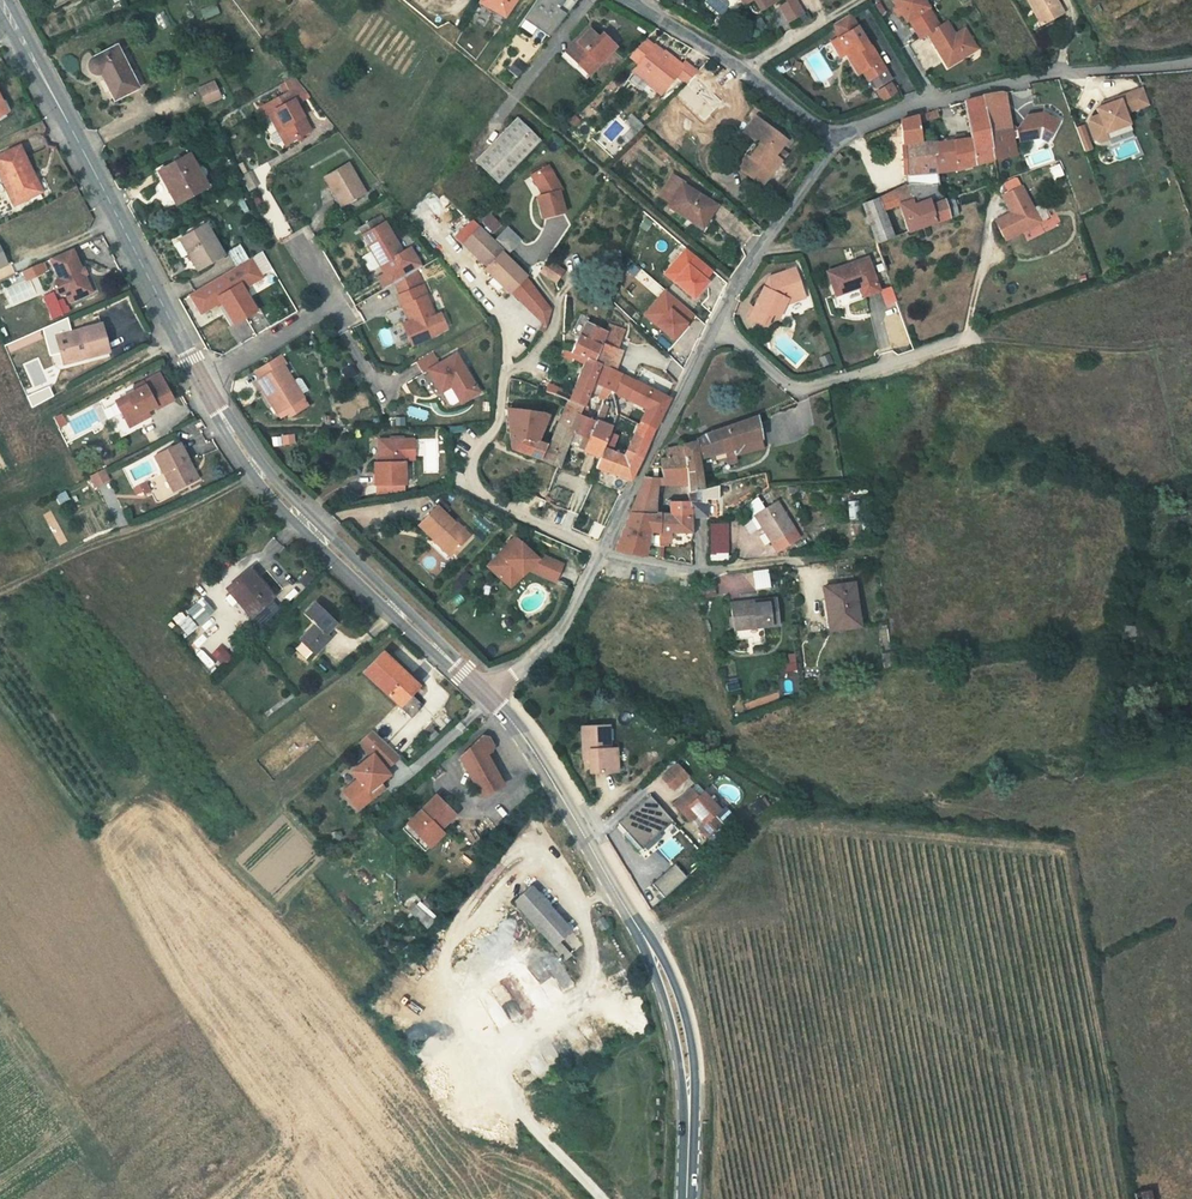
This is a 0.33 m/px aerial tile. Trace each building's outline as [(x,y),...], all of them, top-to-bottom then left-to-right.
[(53,9),(71,0),(48,0),(53,9)] [(502,12),(510,0),(482,0),(502,12)] [(519,13),(545,31),(565,5),(557,1),(557,0),(528,0),(519,13)] [(779,1),(788,16),(803,7),(799,0),(780,0),(779,1)] [(929,0),(899,0),(907,12),(909,11),(920,30),(928,26),(940,19),(929,0)] [(1059,6),(1055,0),(1024,0),(1037,20),(1059,6)] [(834,15),(842,29),(835,33),(856,68),(860,65),(868,77),(873,74),(885,94),(898,86),(850,6),(834,15)] [(940,19),(928,26),(938,43),(947,58),(976,42),(965,22),(956,27),(949,13),(940,19)] [(613,42),(601,31),(597,35),(588,27),(566,49),(587,69),(613,42)] [(664,80),(674,69),(685,78),(695,66),(681,54),(678,57),(661,43),(660,44),(654,39),(650,44),(647,42),(640,36),(628,52),(638,60),(633,66),(657,86),(663,79),(664,80)] [(117,47),(105,53),(93,58),(91,60),(90,63),(89,66),(90,69),(92,71),(94,74),(97,75),(100,75),(103,74),(115,99),(140,87),(121,45),(117,47)] [(219,73),(204,82),(213,97),(228,88),(219,73)] [(259,111),(267,109),(283,138),(306,125),(285,88),(255,104),(259,111)] [(1144,104),(1137,88),(1113,97),(1114,100),(1098,106),(1091,109),(1094,115),(1085,118),(1083,124),(1089,140),(1094,143),(1103,139),(1101,133),(1124,124),(1120,113),(1144,104)] [(978,95),(981,124),(1002,120),(1004,120),(999,91),(978,95)] [(988,159),(981,124),(978,95),(970,97),(967,98),(971,135),(944,139),(937,141),(938,156),(929,158),(931,170),(988,159)] [(1113,97),(1097,103),(1098,106),(1114,100),(1113,97)] [(918,120),(940,113),(939,107),(917,113),(918,120)] [(756,182),(775,157),(769,151),(774,144),(781,134),(752,110),(739,125),(752,136),(731,162),(756,182)] [(894,121),(897,143),(921,142),(918,120),(917,113),(894,121)] [(1003,132),(1002,120),(981,124),(988,159),(1009,155),(1006,139),(1034,134),(1043,140),(1052,121),(1038,115),(1021,117),(1011,130),(1003,132)] [(473,159),(496,182),(537,137),(514,116),(473,159)] [(0,148),(0,174),(12,199),(37,187),(15,140),(0,148)] [(938,156),(937,141),(921,142),(897,143),(898,154),(901,175),(902,185),(933,182),(931,170),(929,158),(938,156)] [(774,144),(769,151),(775,157),(781,149),(774,144)] [(206,186),(188,153),(156,172),(159,178),(155,180),(153,183),(151,186),(150,190),(150,194),(150,198),(152,202),(153,203),(155,206),(159,208),(162,209),(166,209),(170,208),(173,207),(176,204),(177,203),(188,196),(206,186)] [(343,158),(318,173),(333,198),(358,184),(343,158)] [(543,219),(565,212),(558,192),(563,189),(549,165),(533,175),(542,191),(536,195),(543,219)] [(713,197),(672,172),(659,192),(666,198),(666,199),(700,219),(713,197)] [(866,200),(872,216),(893,207),(900,229),(950,210),(947,192),(936,195),(933,182),(902,185),(899,186),(890,190),(870,198),(866,200)] [(1015,184),(996,193),(1003,207),(1005,206),(1007,210),(988,218),(996,237),(1032,221),(1015,184)] [(880,237),(872,216),(866,200),(854,205),(869,240),(880,237)] [(369,213),(353,222),(376,260),(379,258),(384,267),(377,271),(384,283),(393,278),(410,266),(417,262),(413,256),(406,243),(398,247),(380,217),(374,221),(369,213)] [(458,242),(476,222),(466,213),(448,233),(458,242)] [(491,213),(481,221),(491,233),(501,225),(491,213)] [(501,245),(476,222),(458,242),(482,264),(480,266),(505,289),(507,287),(518,297),(540,316),(550,299),(532,274),(523,265),(501,245)] [(193,271),(219,256),(202,224),(176,238),(193,271)] [(239,246),(229,252),(233,260),(243,255),(239,246)] [(66,300),(90,288),(70,247),(46,259),(55,278),(52,280),(50,286),(52,290),(59,293),(62,291),(66,300)] [(688,251),(667,274),(692,296),(713,273),(688,251)] [(857,256),(814,271),(822,293),(848,284),(852,295),(869,289),(857,256)] [(262,278),(251,259),(189,295),(200,315),(222,302),(218,295),(241,282),(245,289),(262,278)] [(556,283),(565,272),(550,261),(542,273),(556,283)] [(397,287),(394,289),(399,302),(393,305),(399,319),(402,327),(396,329),(402,342),(424,333),(442,325),(437,312),(431,314),(416,279),(410,266),(393,278),(397,287)] [(18,271),(1,279),(4,285),(6,284),(7,287),(22,280),(18,271)] [(741,317),(755,327),(762,317),(767,320),(777,303),(794,296),(787,279),(778,280),(776,273),(763,277),(765,284),(761,293),(756,290),(741,317)] [(241,282),(218,295),(222,302),(234,322),(257,309),(245,289),(241,282)] [(667,293),(647,314),(675,339),(694,317),(667,293)] [(598,336),(602,328),(576,315),(570,328),(576,332),(568,350),(577,354),(589,360),(598,336)] [(393,322),(396,329),(402,327),(399,319),(393,322)] [(246,321),(233,327),(240,341),(253,335),(246,321)] [(82,357),(105,350),(97,323),(50,336),(56,355),(78,349),(82,357)] [(607,369),(618,346),(598,336),(589,360),(591,361),(607,369)] [(447,351),(421,371),(436,390),(445,383),(457,399),(474,387),(447,351)] [(577,395),(575,401),(594,409),(605,386),(585,375),(591,361),(589,360),(577,354),(562,390),(577,395)] [(616,373),(607,369),(591,361),(585,375),(605,386),(609,388),(616,373)] [(256,378),(275,410),(301,394),(292,377),(282,362),(256,378)] [(152,401),(155,407),(169,400),(153,372),(127,386),(129,391),(111,401),(121,418),(139,408),(152,401)] [(609,388),(610,388),(622,394),(628,379),(616,373),(609,388)] [(295,375),(292,377),(301,394),(305,392),(305,389),(298,376),(295,375)] [(593,454),(590,460),(624,474),(665,397),(628,379),(622,394),(638,403),(633,415),(620,450),(609,445),(598,440),(593,454)] [(541,437),(527,433),(507,427),(509,441),(554,459),(562,437),(575,401),(577,395),(562,390),(550,387),(541,407),(551,411),(541,437)] [(27,398),(31,407),(51,397),(47,388),(27,398)] [(450,390),(442,393),(448,407),(456,403),(450,390)] [(307,404),(301,394),(275,410),(278,415),(281,413),(284,417),(307,404)] [(612,405),(616,406),(633,415),(638,403),(622,394),(612,405)] [(588,448),(588,452),(593,454),(598,440),(601,434),(589,428),(593,415),(595,410),(594,409),(575,401),(562,437),(588,448)] [(601,434),(598,440),(609,445),(616,406),(612,405),(606,420),(601,434)] [(507,427),(527,433),(537,407),(505,407),(507,427)] [(143,416),(139,408),(121,418),(126,426),(143,416)] [(696,437),(649,447),(637,479),(654,477),(660,458),(680,455),(681,473),(682,482),(691,481),(696,480),(692,452),(720,445),(722,456),(730,455),(733,450),(740,439),(756,434),(752,416),(696,437)] [(756,434),(740,439),(733,450),(758,446),(756,434)] [(402,481),(403,435),(387,435),(387,440),(377,440),(377,459),(373,458),(373,481),(402,481)] [(412,435),(403,435),(403,458),(412,458),(412,435)] [(160,474),(166,471),(175,489),(196,477),(175,440),(149,454),(160,474)] [(660,458),(654,477),(681,473),(680,455),(660,458)] [(725,464),(711,466),(713,478),(727,476),(725,464)] [(85,474),(83,475),(90,486),(104,478),(97,467),(85,474)] [(160,474),(169,492),(175,489),(166,471),(160,474)] [(643,510),(654,477),(637,479),(625,510),(643,510)] [(686,509),(704,509),(703,496),(692,496),(691,481),(682,482),(683,497),(662,498),(661,510),(686,509)] [(682,482),(665,484),(662,498),(683,497),(682,482)] [(762,505),(762,504),(754,490),(742,499),(753,519),(757,517),(759,515),(756,508),(762,505)] [(756,508),(759,515),(757,517),(775,551),(800,537),(778,496),(762,504),(762,505),(756,508)] [(413,523),(430,539),(434,534),(449,549),(467,531),(453,516),(448,520),(432,504),(413,523)] [(660,529),(659,540),(673,540),(674,530),(687,530),(686,509),(661,510),(660,529)] [(640,554),(646,528),(660,529),(661,510),(643,510),(625,510),(616,533),(610,549),(640,554)] [(727,523),(709,524),(710,557),(728,556),(727,523)] [(449,549),(434,534),(430,539),(444,554),(449,549)] [(510,534),(481,562),(496,577),(508,565),(516,573),(522,567),(548,580),(557,562),(536,552),(532,556),(510,534)] [(256,560),(251,565),(272,588),(277,584),(256,560)] [(231,584),(251,606),(272,588),(251,565),(231,584)] [(508,565),(496,577),(504,585),(516,573),(508,565)] [(754,590),(769,589),(767,569),(752,571),(754,590)] [(691,579),(695,591),(710,588),(707,575),(691,579)] [(825,629),(855,623),(845,580),(816,586),(825,629)] [(316,646),(333,630),(327,623),(338,612),(319,592),(307,603),(317,614),(301,630),(316,646)] [(203,598),(173,620),(185,635),(215,613),(203,598)] [(720,598),(721,627),(766,627),(766,598),(720,598)] [(300,644),(294,649),(306,661),(312,655),(300,644)] [(417,688),(423,684),(384,644),(364,662),(398,697),(409,687),(413,684),(417,688)] [(222,666),(232,657),(220,645),(210,654),(222,666)] [(408,708),(420,698),(409,687),(398,697),(408,708)] [(428,729),(440,718),(435,714),(423,725),(428,729)] [(587,762),(588,768),(619,766),(619,744),(608,745),(607,719),(575,721),(576,751),(587,751),(587,762)] [(381,735),(371,725),(360,735),(370,745),(381,735)] [(477,738),(470,738),(451,763),(475,800),(495,787),(476,757),(482,753),(482,746),(477,738)] [(387,763),(370,745),(348,765),(356,774),(342,787),(358,805),(380,784),(377,780),(366,790),(362,785),(387,763)] [(677,757),(662,770),(672,781),(687,768),(677,757)] [(446,801),(427,780),(392,813),(407,829),(426,810),(431,815),(446,801)] [(713,809),(719,803),(701,783),(696,787),(688,780),(672,795),(687,811),(695,805),(705,816),(700,821),(709,830),(721,819),(713,809)] [(650,791),(618,819),(639,842),(670,813),(650,791)] [(748,805),(753,815),(769,806),(764,797),(748,805)] [(719,803),(713,809),(721,819),(730,810),(730,807),(725,801),(719,803)] [(705,834),(709,830),(700,821),(696,825),(705,834)] [(664,897),(686,878),(675,865),(653,884),(664,897)] [(531,877),(512,896),(555,941),(574,923),(531,877)] [(562,943),(553,948),(562,962),(570,957),(562,943)] [(1149,1188),(1133,1191),(1134,1198),(1151,1198),(1149,1188)]
